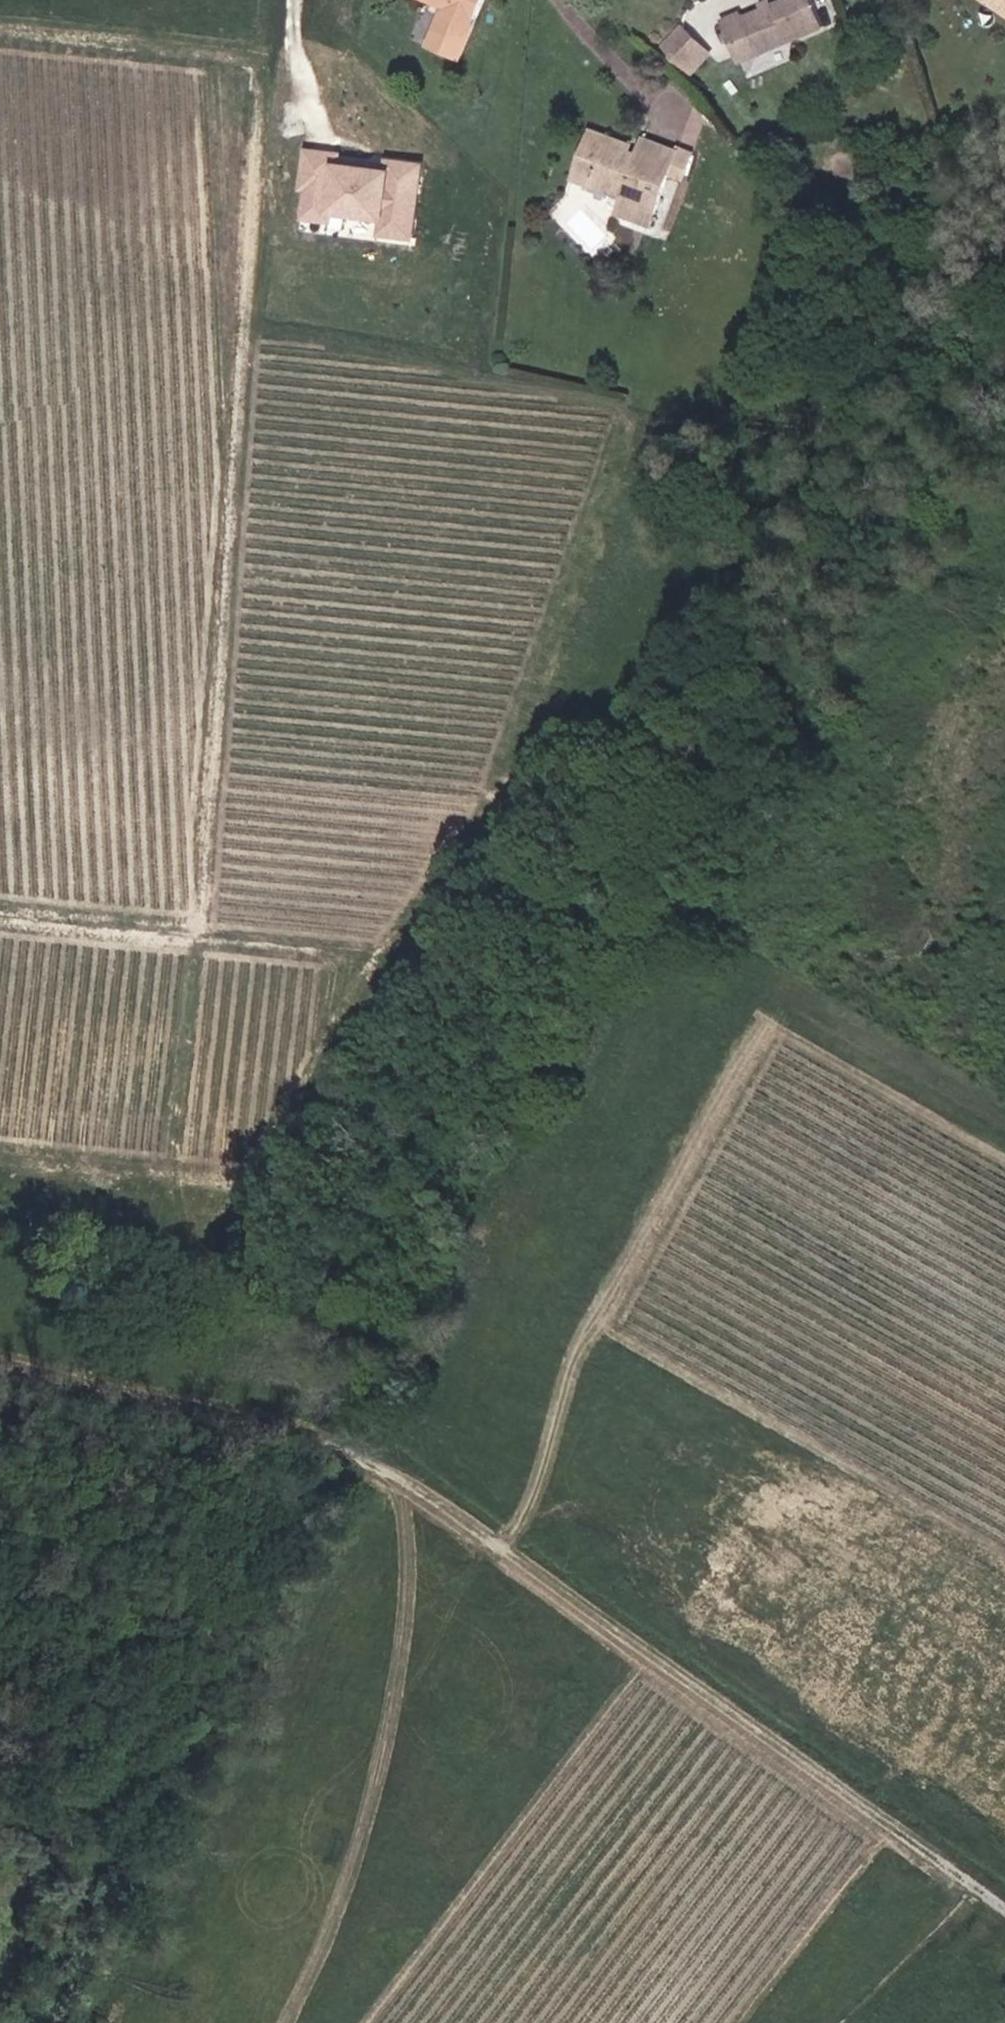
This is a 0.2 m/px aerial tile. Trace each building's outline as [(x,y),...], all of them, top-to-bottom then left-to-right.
[(438,9),(422,45),(456,60),(483,0),(418,0),(438,9)] [(725,19),(745,64),(830,27),(819,0),(785,0),(778,3),(777,0),(770,0),(765,2),(768,8),(749,16),(746,11),(725,19)] [(1004,13),(1004,0),(984,0),(1004,13)] [(684,24),(660,50),(693,82),(721,56),(684,24)] [(646,146),(596,129),(577,180),(628,199),(623,214),(658,227),(678,175),(694,182),(702,153),(650,135),(646,146)] [(420,161),(382,157),(381,165),(338,161),(339,152),(302,148),(295,217),(332,221),(333,211),(376,216),(374,235),(411,239),(420,161)]
